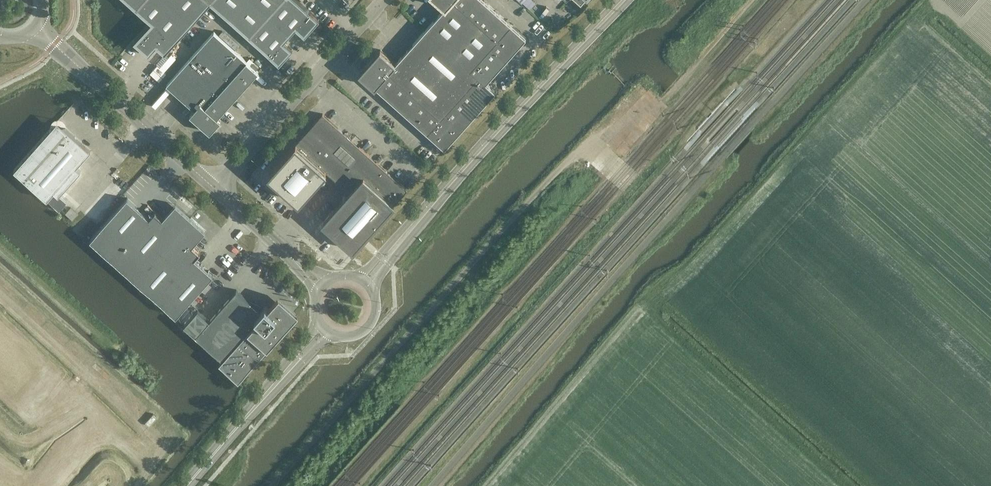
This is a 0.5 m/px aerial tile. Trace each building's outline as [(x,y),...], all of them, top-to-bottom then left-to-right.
[(152,21),(147,26),(134,41),(149,54),(156,46),(165,53),(211,2),(279,64),(293,49),(284,41),(296,27),(305,35),(319,19),(299,0),(128,0),(152,21)] [(395,63),(380,49),(359,72),(375,86),(444,148),(443,149),(444,149),(496,91),(486,82),(526,37),(484,0),(438,0),(445,7),(395,63)] [(194,109),(190,114),(210,132),(221,120),(217,117),(259,71),(214,31),(167,84),(194,109)] [(350,192),(323,222),(334,232),(335,231),(343,238),(342,239),(354,249),(407,189),(323,113),(269,173),(280,184),(281,182),(289,190),(288,191),(299,201),(326,171),(350,192)] [(50,129),(21,161),(21,162),(22,177),(47,199),(54,191),(59,195),(81,170),(76,166),(90,150),(65,128),(50,129)] [(206,230),(175,203),(162,218),(155,212),(155,211),(149,217),(127,198),(91,237),(90,239),(175,316),(177,314),(213,275),(194,258),(200,252),(199,252),(192,246),(206,230)] [(265,305),(261,311),(236,289),(210,319),(198,308),(184,324),(222,359),(220,361),(219,362),(238,379),(239,380),(244,374),(299,312),(280,295),(268,308),(265,305)]
